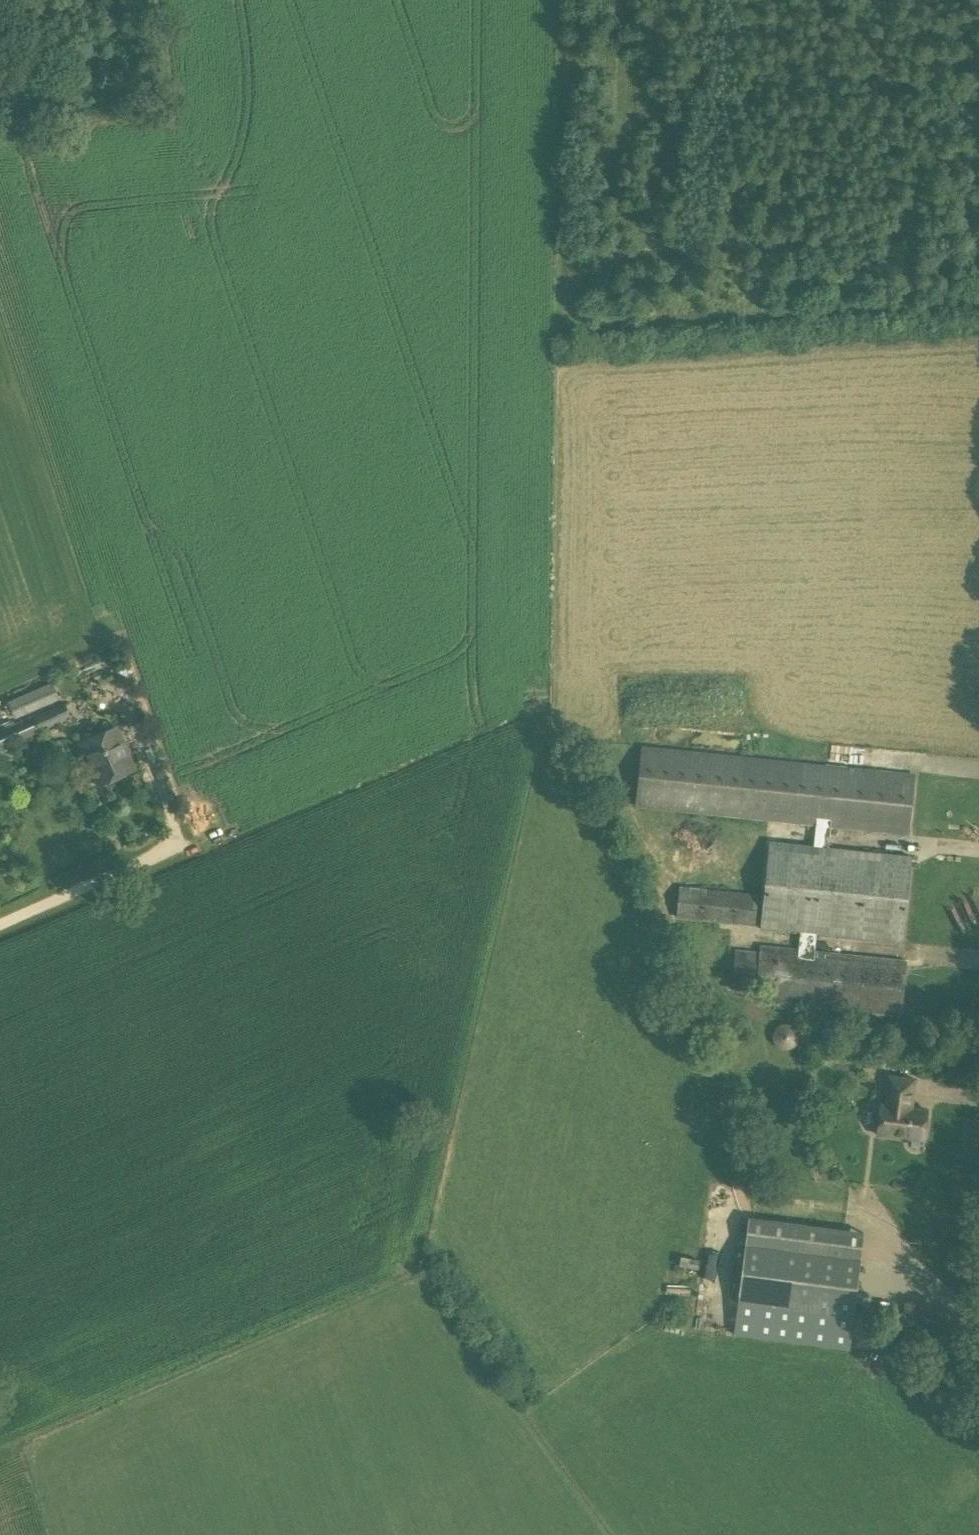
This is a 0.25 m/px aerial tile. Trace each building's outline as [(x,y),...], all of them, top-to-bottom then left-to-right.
[(15,719),(58,700),(50,683),(8,701),(15,719)] [(41,730),(73,716),(67,702),(35,716),(41,730)] [(39,731),(33,717),(0,732),(0,748),(39,731)] [(101,785),(137,769),(118,727),(82,743),(101,785)] [(805,793),(800,833),(823,836),(828,795),(805,793)] [(828,795),(823,836),(845,839),(850,798),(828,795)] [(901,804),(878,801),(873,841),(896,844),(901,804)] [(901,804),(896,844),(918,847),(923,806),(901,804)] [(729,899),(715,898),(717,874),(673,869),(669,903),(728,909),(729,899)] [(729,899),(728,909),(788,916),(791,883),(746,877),(743,901),(729,899)] [(911,1110),(915,1081),(888,1077),(885,1106),(880,1106),(876,1136),(924,1142),(927,1112),(911,1110)] [(738,1302),(854,1316),(861,1258),(842,1256),(845,1232),(748,1220),(738,1302)]
